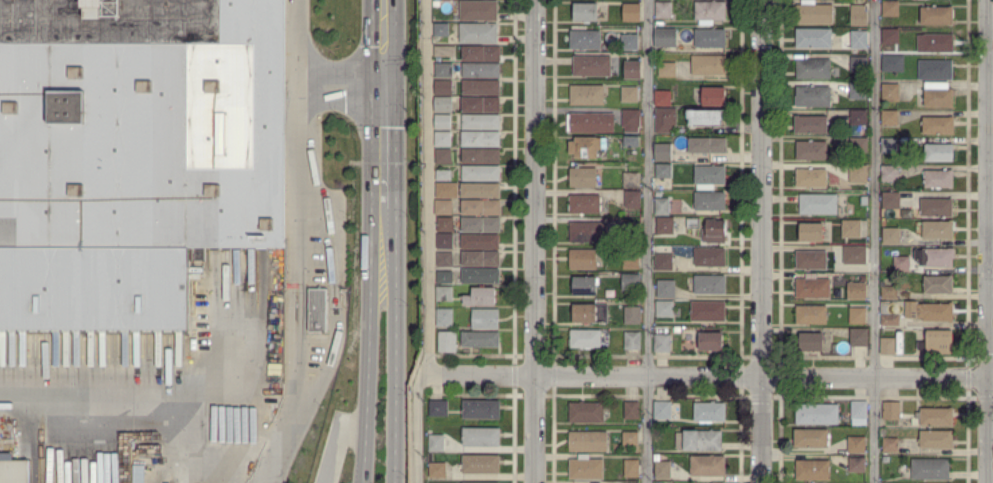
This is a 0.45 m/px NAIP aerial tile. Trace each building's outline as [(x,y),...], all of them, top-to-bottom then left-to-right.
[(197,330),(0,329),(0,0),(284,0),(284,247),(204,247),(204,261),(190,261),(190,312),(197,312),(197,330)] [(486,1),(486,0),(489,0),(489,1),(498,1),(498,21),(461,20),(462,1),(486,1)] [(714,25),(696,25),(696,19),(695,19),(695,1),(712,1),(712,0),(716,0),(716,1),(726,2),(726,18),(714,18),(714,25)] [(802,4),(802,0),(814,0),(814,5),(832,5),(832,23),(798,23),(798,4),(802,4)] [(898,15),(883,15),(883,1),(898,1),(898,15)] [(598,20),(574,20),(574,3),(598,3),(598,20)] [(622,3),(638,4),(638,21),(622,21),(622,3)] [(673,18),(657,17),(657,3),(671,3),(671,15),(673,15),(673,18)] [(852,25),(852,5),(863,5),(863,12),(867,12),(867,24),(852,25)] [(953,26),(949,25),(949,24),(922,24),(922,7),(932,7),(932,5),(936,5),(936,7),(948,7),(948,6),(953,6),(953,26)] [(447,35),(434,35),(434,22),(448,22),(447,35)] [(497,43),(460,43),(460,23),(485,23),(485,22),(489,22),(488,23),(498,23),(497,43)] [(671,44),(656,44),(657,28),(672,28),(672,29),(678,30),(678,43),(671,43),(671,44)] [(714,52),(701,51),(701,47),(696,47),(696,44),(694,44),(694,41),(695,41),(695,37),(695,32),(696,32),(696,29),(725,29),(725,47),(714,47),(714,52)] [(797,47),(797,30),(832,29),(832,47),(797,47)] [(881,44),(881,29),(899,29),(899,45),(881,44)] [(583,50),(580,50),(580,48),(571,48),(571,31),(601,31),(600,49),(583,49),(583,50)] [(866,47),(852,47),(852,31),(866,31),(866,47)] [(924,52),(924,39),(922,39),(922,33),(953,34),(953,52),(924,52)] [(623,49),(623,34),(637,34),(637,49),(623,49)] [(436,56),(436,46),(456,46),(456,56),(436,56)] [(486,61),(465,61),(465,47),(484,47),(484,46),(500,46),(500,59),(486,59),(486,61)] [(692,74),(692,70),(691,70),(691,68),(692,68),(692,63),(691,63),(691,59),(693,59),(693,55),(726,55),(725,74),(692,74)] [(586,77),(582,77),(583,75),(572,75),(572,65),(574,65),(574,56),(611,56),(610,77),(586,76),(586,77)] [(881,56),(903,56),(902,75),(881,75),(881,56)] [(866,71),(850,70),(850,57),(866,57),(866,71)] [(830,80),(798,79),(798,59),(831,59),(830,80)] [(951,79),(919,79),(919,60),(951,61),(951,79)] [(626,61),(642,62),(642,79),(626,79),(626,61)] [(660,77),(660,62),(675,62),(676,76),(660,77)] [(464,78),(464,63),(501,63),(501,78),(464,78)] [(452,78),(437,77),(437,64),(453,64),(452,78)] [(436,95),(436,80),(451,81),(452,95),(436,95)] [(465,96),(464,80),(500,80),(500,95),(465,96)] [(866,98),(850,98),(850,83),(866,83),(866,98)] [(952,108),(949,108),(949,107),(921,106),(921,89),(926,89),(926,83),(949,83),(949,89),(952,89),(952,108)] [(898,101),(882,101),(882,84),(898,84),(898,101)] [(570,104),(570,91),(569,91),(569,87),(571,87),(571,85),(604,85),(604,104),(570,104)] [(796,107),(796,105),(795,105),(795,95),(797,95),(797,94),(795,93),(795,89),(797,89),(797,86),(810,87),(810,85),(815,85),(815,86),(830,86),(831,107),(796,107)] [(622,100),(622,88),(637,87),(637,100),(622,100)] [(703,106),(703,88),(725,87),(725,106),(703,106)] [(671,106),(656,106),(656,91),(671,91),(671,106)] [(436,111),(435,97),(450,97),(450,111),(436,111)] [(500,112),(485,112),(463,111),(463,110),(461,110),(461,105),(463,105),(463,104),(461,104),(461,99),(464,99),(464,98),(484,98),(484,97),(500,97),(500,112)] [(625,131),(624,126),(622,126),(622,109),(639,109),(639,126),(637,126),(637,131),(625,131)] [(672,132),(656,131),(656,109),(675,109),(675,125),(672,125),(672,132)] [(696,126),(691,126),(690,117),(688,117),(688,109),(695,109),(695,110),(726,110),(726,120),(723,120),(723,125),(696,125),(696,126)] [(866,124),(851,124),(851,110),(866,110),(866,124)] [(898,126),(883,126),(882,110),(897,111),(898,126)] [(570,133),(570,131),(567,131),(568,114),(571,114),(571,113),(614,114),(614,133),(570,133)] [(436,129),(436,115),(451,114),(451,128),(436,129)] [(464,130),(464,115),(500,115),(500,130),(464,130)] [(798,135),(796,135),(796,115),(798,115),(798,116),(828,116),(828,134),(798,134),(798,135)] [(953,135),(950,135),(950,134),(923,133),(923,125),(920,125),(920,121),(923,121),(923,117),(949,118),(949,117),(954,117),(953,135)] [(450,145),(433,145),(433,131),(450,131),(450,145)] [(485,148),(485,147),(462,147),(463,144),(461,144),(461,140),(464,140),(464,131),(484,131),(484,132),(500,132),(500,148),(485,148)] [(596,158),(575,158),(575,153),(570,153),(570,141),(575,141),(575,136),(597,137),(597,139),(601,139),(601,150),(597,150),(596,158)] [(638,148),(625,148),(625,137),(639,137),(638,148)] [(726,154),(711,153),(689,152),(689,139),(711,139),(711,138),(726,138),(726,154)] [(867,152),(850,151),(850,138),(867,138),(867,152)] [(897,152),(882,152),(882,139),(897,139),(897,152)] [(812,161),(807,161),(807,159),(797,159),(797,157),(796,157),(796,151),(797,151),(797,142),(809,142),(809,140),(813,140),(813,142),(827,142),(827,160),(812,160),(812,161)] [(672,160),(656,160),(656,143),(672,144),(672,160)] [(952,162),(925,161),(925,144),(952,145),(952,162)] [(484,164),(484,163),(463,163),(463,148),(484,148),(484,149),(500,149),(500,164),(484,164)] [(437,164),(437,150),(451,150),(451,163),(437,164)] [(671,178),(655,178),(655,164),(671,164),(671,178)] [(725,184),(695,184),(695,181),(694,181),(694,176),(695,176),(695,173),(694,173),(694,168),(695,168),(695,166),(713,166),(713,164),(715,164),(715,166),(725,166),(725,184)] [(867,182),(850,182),(850,165),(867,165),(867,182)] [(463,182),(463,166),(500,166),(500,182),(463,182)] [(571,187),(571,184),(570,184),(570,178),(568,178),(568,174),(570,174),(570,168),(576,168),(576,166),(579,166),(579,168),(596,168),(596,187),(571,187)] [(897,181),(882,181),(882,166),(897,166),(897,181)] [(810,188),(806,188),(806,187),(797,187),(797,184),(795,184),(795,178),(797,178),(797,173),(796,173),(796,169),(809,169),(809,167),(813,167),(813,169),(827,169),(826,187),(810,187),(810,188)] [(451,180),(438,179),(437,170),(451,170),(451,180)] [(953,188),(949,188),(949,187),(925,187),(925,171),(948,171),(948,170),(953,170),(953,188)] [(638,187),(622,187),(623,173),(639,173),(638,187)] [(458,198),(437,198),(437,183),(458,183),(458,198)] [(462,198),(462,184),(495,184),(495,183),(500,183),(500,198),(462,198)] [(726,211),(696,210),(696,192),(712,192),(712,190),(716,190),(716,192),(726,192),(726,211)] [(640,207),(625,207),(625,191),(640,191),(640,207)] [(898,208),(884,208),(884,193),(898,193),(898,208)] [(814,215),(809,215),(809,213),(800,213),(800,195),(837,195),(837,215),(814,215)] [(600,213),(571,212),(571,196),(600,196),(600,213)] [(953,217),(947,217),(947,216),(922,216),(923,199),(949,199),(949,197),(953,197),(953,217)] [(669,216),(655,216),(655,198),(669,199),(669,216)] [(484,215),(464,215),(463,200),(484,199),(484,201),(501,201),(501,215),(484,215)] [(436,214),(436,200),(452,200),(452,214),(436,214)] [(484,232),(463,232),(463,217),(484,217),(484,218),(500,218),(500,232),(484,232)] [(439,231),(439,218),(454,218),(454,231),(439,231)] [(670,231),(655,231),(655,218),(670,218),(670,231)] [(725,242),(706,242),(706,238),(701,238),(701,228),(708,228),(708,219),(716,219),(726,219),(725,234),(730,234),(730,241),(725,241),(725,242)] [(860,236),(844,235),(844,220),(861,221),(860,236)] [(953,240),(950,239),(950,237),(923,237),(923,221),(949,221),(949,220),(953,220),(953,240)] [(604,242),(570,242),(571,222),(604,223),(604,242)] [(625,223),(642,223),(642,239),(625,239),(625,223)] [(817,243),(810,243),(810,241),(801,241),(801,238),(798,238),(798,234),(800,234),(800,231),(798,231),(798,226),(800,226),(800,224),(822,224),(823,241),(817,241),(817,243)] [(899,243),(884,243),(884,228),(899,228),(899,243)] [(454,248),(438,248),(439,234),(454,234),(454,248)] [(463,250),(462,234),(499,234),(499,249),(463,250)] [(725,266),(695,266),(696,247),(711,248),(711,247),(715,247),(715,248),(725,248),(725,266)] [(849,264),(848,247),(865,247),(865,264),(849,264)] [(953,267),(947,267),(947,265),(919,265),(919,261),(916,261),(916,249),(948,249),(948,248),(954,248),(954,258),(953,258),(953,267)] [(596,268),(570,268),(570,267),(569,267),(569,261),(570,261),(570,255),(569,255),(569,252),(570,252),(570,249),(596,250),(596,268)] [(624,268),(624,251),(639,250),(639,268),(624,268)] [(463,267),(463,252),(484,252),(484,251),(500,251),(500,266),(484,266),(484,267),(463,267)] [(810,271),(807,271),(807,270),(797,270),(797,268),(795,268),(795,262),(797,262),(797,257),(795,257),(795,251),(827,252),(827,270),(810,269),(810,271)] [(454,266),(438,266),(438,253),(454,253),(454,266)] [(673,269),(656,269),(656,254),(673,254),(673,269)] [(909,272),(895,272),(895,256),(909,257),(909,272)] [(500,284),(463,284),(463,269),(500,269),(500,284)] [(438,283),(438,271),(453,271),(453,283),(438,283)] [(640,289),(622,289),(622,274),(640,274),(640,289)] [(724,294),(694,294),(694,285),(688,285),(688,276),(696,276),(712,275),(712,274),(715,274),(715,275),(724,275),(724,294)] [(829,297),(796,297),(797,278),(807,278),(807,274),(817,274),(817,278),(829,278),(829,297)] [(952,295),(949,295),(949,293),(925,293),(925,276),(949,276),(949,275),(952,275),(952,295)] [(596,295),(573,295),(574,278),(597,278),(596,295)] [(674,297),(658,297),(658,281),(674,281),(674,297)] [(866,298),(848,298),(848,283),(866,283),(866,298)] [(327,331),(326,287),(308,288),(309,331),(327,331)] [(438,300),(437,287),(453,287),(453,300),(438,300)] [(897,298),(882,297),(882,287),(897,288),(897,298)] [(464,305),(464,296),(473,295),(473,288),(495,288),(495,305),(464,305)] [(916,300),(904,300),(905,318),(917,317),(916,300)] [(657,317),(657,302),(674,301),(674,316),(657,317)] [(725,320),(691,320),(691,302),(725,302),(725,320)] [(953,323),(950,323),(950,322),(920,322),(920,319),(917,319),(917,303),(950,304),(950,302),(953,302),(953,323)] [(609,323),(596,323),(596,322),(573,322),(573,320),(571,320),(571,314),(574,314),(574,311),(571,310),(571,307),(573,307),(573,304),(609,304),(609,323)] [(826,324),(797,324),(797,306),(808,306),(808,304),(812,304),(812,306),(826,306),(826,324)] [(640,324),(625,324),(625,306),(640,307),(640,324)] [(849,323),(849,308),(865,308),(865,323),(849,323)] [(453,325),(438,325),(438,309),(454,309),(454,310),(456,310),(456,317),(453,317),(453,325)] [(473,328),(472,309),(499,309),(499,328),(473,328)] [(898,326),(881,326),(882,315),(898,315),(898,326)] [(867,346),(851,346),(851,329),(867,329),(867,346)] [(589,350),(584,350),(585,347),(570,347),(570,345),(568,345),(568,338),(571,338),(571,335),(568,335),(568,331),(571,331),(571,330),(601,330),(601,348),(589,347),(589,350)] [(952,353),(927,353),(927,350),(917,350),(917,341),(927,341),(927,330),(952,331),(952,353)] [(439,352),(439,332),(457,332),(458,352),(439,352)] [(463,346),(463,332),(499,332),(499,346),(463,346)] [(639,348),(625,348),(625,332),(640,332),(639,348)] [(722,350),(699,350),(700,332),(722,333),(722,350)] [(819,354),(799,354),(799,348),(798,348),(798,343),(800,343),(800,340),(798,340),(798,335),(800,335),(800,333),(823,334),(822,351),(819,351),(819,354)] [(670,352),(654,352),(654,335),(670,335),(670,352)] [(895,353),(882,353),(882,338),(895,338),(895,353)] [(430,416),(430,399),(444,400),(444,416),(430,416)] [(463,419),(464,414),(462,414),(462,404),(464,404),(464,401),(499,401),(500,419),(463,419)] [(570,422),(570,412),(568,412),(568,404),(570,404),(570,402),(579,402),(584,401),(584,404),(602,403),(602,422),(570,422)] [(656,418),(656,402),(673,401),(673,418),(656,418)] [(624,419),(624,403),(638,402),(638,419),(624,419)] [(713,423),(709,423),(709,420),(694,420),(694,404),(712,404),(712,402),(714,402),(714,403),(725,403),(725,421),(713,421),(713,423)] [(900,420),(884,420),(884,402),(901,402),(900,420)] [(796,424),(796,419),(795,419),(795,417),(796,417),(796,414),(795,414),(794,405),(797,405),(797,404),(807,404),(807,403),(810,403),(810,405),(837,405),(838,424),(796,424)] [(865,418),(851,418),(852,403),(865,403),(865,418)] [(953,426),(949,426),(949,425),(920,425),(920,417),(915,417),(915,411),(922,411),(922,408),(949,408),(949,407),(953,407),(953,426)] [(500,446),(463,446),(463,435),(462,435),(462,431),(463,431),(463,428),(501,428),(500,446)] [(685,451),(685,431),(711,431),(711,429),(713,429),(713,431),(721,431),(721,451),(685,451)] [(829,447),(794,447),(794,445),(792,445),(792,440),(794,440),(795,429),(827,429),(829,430),(829,434),(830,434),(830,439),(829,439),(829,447)] [(952,448),(921,447),(921,430),(950,431),(950,430),(953,430),(952,448)] [(570,451),(569,432),(607,432),(607,450),(570,451)] [(638,445),(623,445),(623,432),(638,432),(638,445)] [(430,451),(430,435),(445,436),(445,451),(430,451)] [(864,452),(848,452),(848,437),(864,438),(864,452)] [(897,450),(882,450),(882,438),(897,439),(897,450)] [(570,479),(570,459),(578,459),(578,454),(590,454),(590,459),(603,459),(603,479),(570,479)] [(724,475),(691,475),(691,456),(710,456),(710,454),(714,454),(714,456),(724,456),(724,475)] [(463,474),(463,468),(459,468),(459,464),(463,464),(463,461),(461,461),(461,457),(463,457),(463,455),(500,455),(500,473),(463,474)] [(863,472),(849,472),(850,457),(864,457),(863,472)] [(29,459),(0,459),(0,482),(29,482),(29,459)] [(637,476),(624,476),(624,459),(637,459),(637,476)] [(949,479),(912,479),(912,466),(911,466),(911,461),(912,461),(912,459),(938,460),(938,459),(941,459),(949,459),(949,479)] [(830,480),(796,480),(796,461),(830,461),(830,480)] [(447,477),(430,477),(430,463),(442,463),(442,462),(445,462),(445,463),(447,463),(447,477)] [(670,478),(655,478),(655,462),(670,462),(670,478)] [(144,464),(133,464),(132,482),(144,482),(144,464)]
